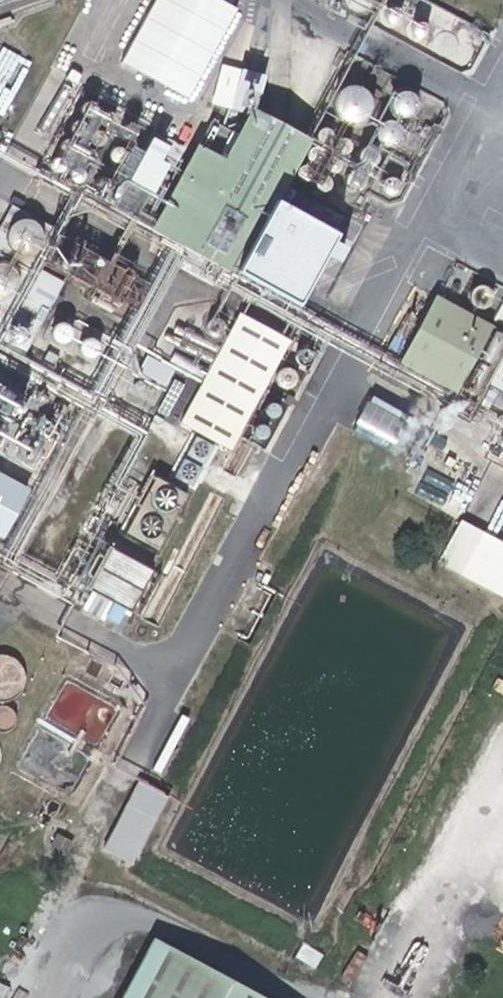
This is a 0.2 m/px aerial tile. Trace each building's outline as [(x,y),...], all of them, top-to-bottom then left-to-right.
[(219,9),(202,0),(155,0),(125,55),(178,86),(219,9)] [(396,12),(396,9),(396,6),(394,4),(391,1),(388,1),(385,1),(381,4),(379,9),(381,15),(383,17),(388,18),(393,16),(396,12)] [(423,27),(424,23),(423,20),(421,16),(418,15),(415,14),(410,15),(408,17),(406,20),(406,23),(408,29),(410,31),(415,32),(418,31),(421,30),(423,27)] [(366,106),(367,99),(366,92),(362,87),(357,82),(354,81),(348,80),(341,81),(335,84),(333,87),(330,92),(329,99),(330,106),(333,111),(335,114),(341,117),(348,118),(354,117),(357,116),(362,111),(366,106)] [(412,100),(413,96),(412,91),(408,86),(404,83),(399,82),(395,83),(389,87),(387,91),(386,96),(387,100),(389,104),(395,108),(399,109),(406,107),(410,104),(412,100)] [(266,206),(304,135),(247,104),(220,153),(194,140),(148,225),(231,269),(232,270),(266,206)] [(396,128),(398,122),(397,118),(395,114),(392,111),(386,110),(380,111),(376,114),(374,118),(373,122),(374,126),(376,130),(380,133),(386,134),(390,133),(394,131),(396,128)] [(328,130),(328,127),(328,125),(325,121),(320,119),(317,120),(314,122),(312,127),(314,133),(317,135),(320,135),(325,134),(328,130)] [(348,141),(349,137),(348,134),(346,131),(341,129),(335,131),(333,134),(333,137),(334,142),(338,144),(341,145),(346,143),(348,141)] [(153,191),(168,164),(159,158),(166,144),(151,135),(129,177),(153,191)] [(319,150),(321,145),(319,140),(315,138),(313,137),(309,138),(306,140),(305,145),(305,148),(307,151),(313,153),(315,153),(319,150)] [(338,158),(339,155),(337,150),(335,148),(331,147),(327,149),(325,150),(323,155),(323,158),(325,162),(331,164),(336,162),(338,158)] [(309,168),(311,164),(309,160),(306,157),(302,156),(298,157),(295,160),(294,164),(295,168),(298,171),(302,172),(307,171),(309,168)] [(328,177),(330,173),(328,169),(325,166),(321,165),(317,166),(314,169),(313,173),(314,177),(317,180),(322,181),(326,180),(328,177)] [(359,181),(361,176),(359,170),(357,167),(354,165),(350,165),(346,165),(343,167),(340,170),(339,176),(340,181),(343,184),(346,186),(350,187),(354,186),(357,184),(359,181)] [(396,184),(396,181),(396,177),(394,174),(389,171),(386,171),(382,171),(378,174),(376,177),(376,181),(376,184),(379,189),(382,190),(386,191),(389,190),(394,187),(396,184)] [(31,216),(26,213),(20,212),(14,213),(8,215),(4,219),(1,225),(0,231),(2,237),(5,242),(9,246),(15,249),(21,249),(27,247),(32,243),(36,239),(38,232),(37,226),(35,221),(31,216)] [(3,259),(0,257),(0,292),(4,290),(8,286),(11,281),(12,275),(11,268),(8,263),(3,259)] [(450,384),(482,322),(430,293),(396,355),(450,384)] [(285,334),(240,310),(181,421),(226,445),(285,334)] [(55,324),(55,322),(55,321),(54,319),(53,318),(53,316),(51,315),(50,314),(49,314),(47,313),(46,313),(44,313),(42,314),(41,314),(39,315),(38,316),(37,318),(37,319),(36,321),(36,322),(36,324),(37,326),(37,327),(38,329),(39,330),(41,331),(42,331),(44,332),(46,332),(47,332),(49,331),(50,331),(51,330),(53,328),(54,327),(54,326),(55,324)] [(83,338),(83,336),(83,335),(83,333),(82,332),(81,330),(80,329),(79,328),(77,327),(76,326),(74,326),(73,325),(71,325),(69,326),(68,326),(66,327),(65,328),(64,329),(63,330),(62,331),(61,333),(61,335),(61,336),(61,338),(61,340),(62,341),(63,343),(64,344),(65,345),(66,346),(68,347),(69,347),(71,347),(73,347),(74,347),(76,347),(78,346),(79,345),(80,344),(81,343),(82,341),(83,340),(83,338)] [(494,382),(502,387),(502,365),(494,382)] [(404,447),(417,413),(374,396),(361,431),(404,447)] [(154,549),(188,486),(149,466),(116,528),(154,549)] [(0,479),(0,523),(18,488),(0,479)] [(464,517),(441,562),(502,593),(502,536),(464,517)] [(127,604),(146,566),(104,542),(84,583),(127,604)] [(108,848),(140,863),(172,793),(140,778),(108,848)] [(148,933),(113,997),(269,997),(148,933)]
